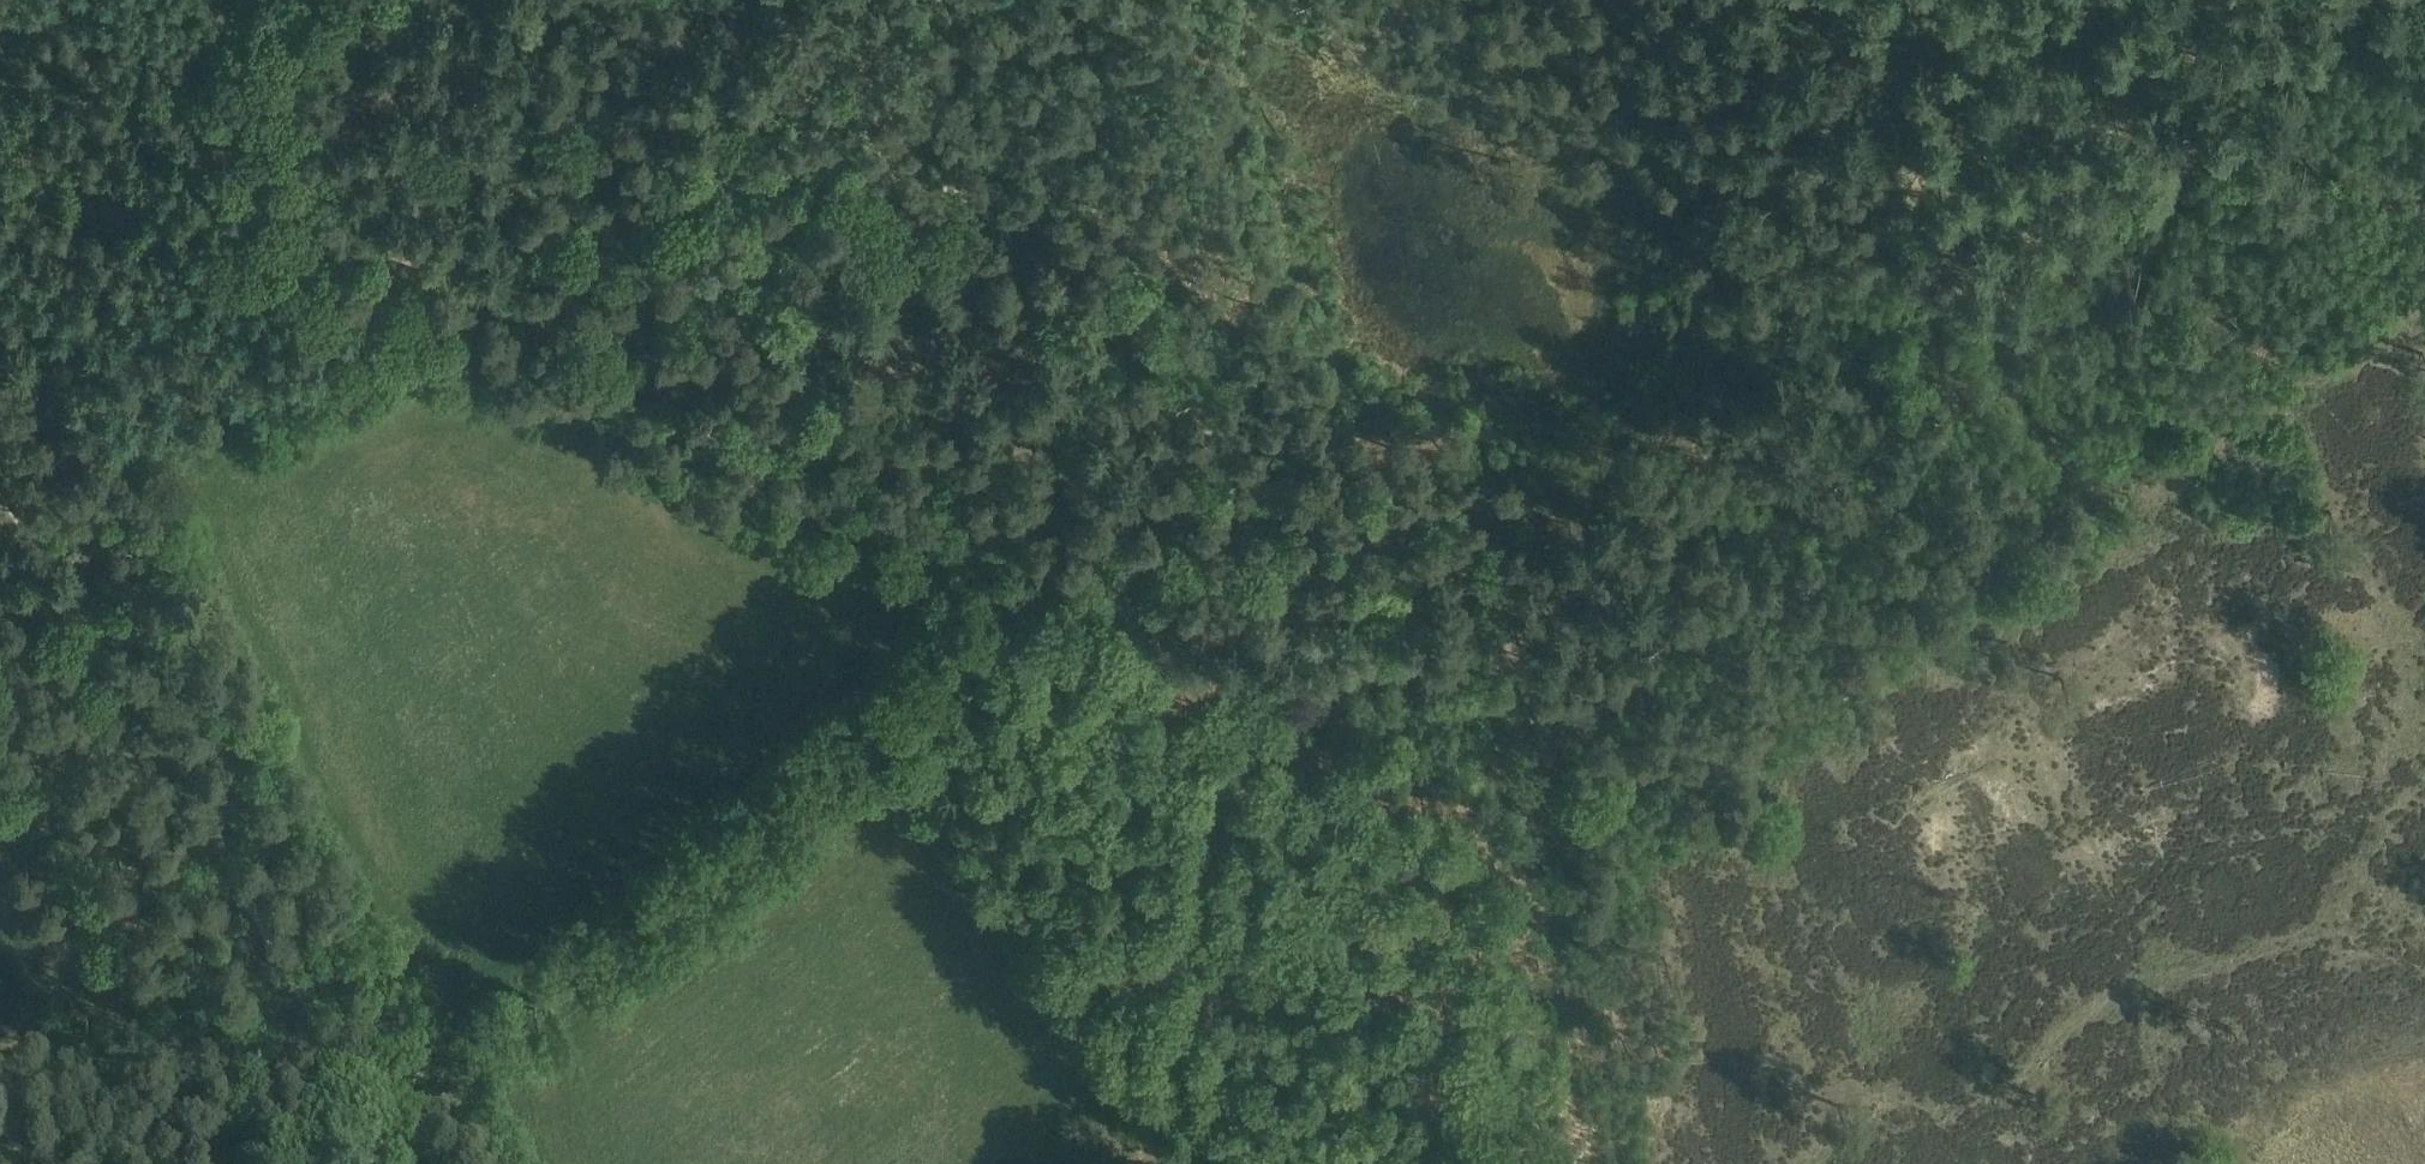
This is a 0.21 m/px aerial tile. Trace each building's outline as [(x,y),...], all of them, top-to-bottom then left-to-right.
[(1455,1147),(1453,1163),(1472,1163),(1474,1149),(1455,1147)]
